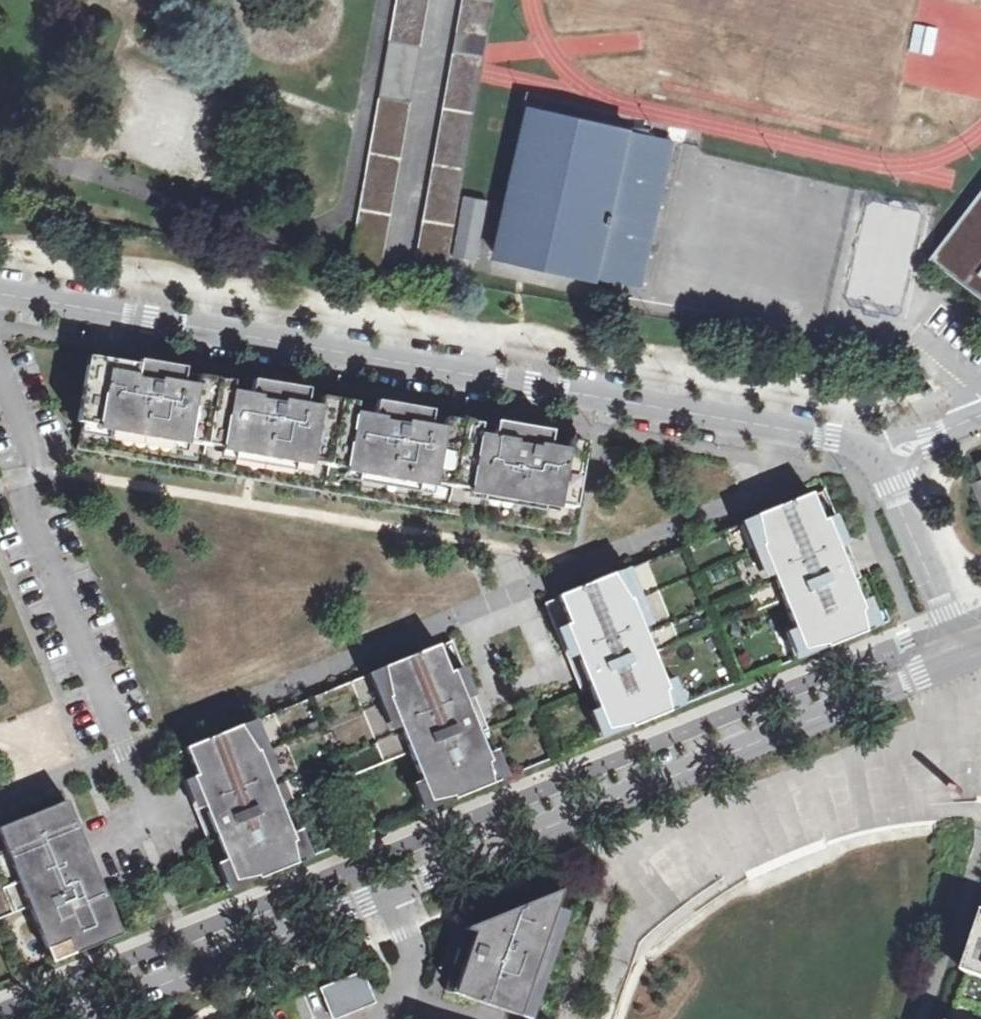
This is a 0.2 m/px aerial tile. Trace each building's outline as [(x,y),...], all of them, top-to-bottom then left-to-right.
[(344,262),(376,268),(422,0),(392,0),(344,262)] [(407,273),(434,277),(485,0),(457,0),(407,273)] [(670,137),(525,103),(491,248),(636,282),(670,137)] [(478,197),(456,194),(448,249),(469,253),(478,197)] [(883,244),(881,255),(859,251),(850,293),(902,304),(913,251),(883,244)] [(93,357),(88,384),(104,387),(109,360),(93,357)] [(275,390),(109,360),(104,387),(88,384),(77,450),(569,535),(454,467),(462,421),(275,390)] [(569,439),(462,421),(454,467),(569,535),(579,477),(564,474),(569,439)] [(585,442),(569,439),(564,474),(579,477),(585,442)] [(971,483),(980,505),(980,478),(971,483)] [(751,520),(783,601),(794,628),(803,652),(816,647),(824,643),(826,647),(866,631),(858,612),(863,610),(859,601),(868,598),(861,578),(851,582),(838,548),(847,545),(825,491),(751,520)] [(621,571),(653,653),(783,601),(751,520),(621,571)] [(847,545),(838,548),(851,582),(861,578),(847,545)] [(653,653),(621,571),(544,602),(567,658),(576,655),(590,688),(598,709),(607,732),(628,723),(630,727),(676,709),(653,653)] [(858,612),(866,631),(880,625),(868,598),(859,601),(863,610),(858,612)] [(794,628),(784,632),(796,659),(817,651),(816,647),(803,652),(794,628)] [(378,672),(411,753),(421,780),(431,804),(443,799),(452,795),(453,799),(494,783),(486,763),(490,762),(487,753),(496,749),(488,730),(479,733),(466,700),(474,697),(453,643),(378,672)] [(576,655),(567,658),(580,692),(590,688),(576,655)] [(248,723),(280,805),(411,753),(378,672),(248,723)] [(474,697),(466,700),(479,733),(488,730),(474,697)] [(598,709),(589,712),(600,740),(621,731),(620,727),(607,732),(598,709)] [(303,861),(280,805),(248,723),(172,754),(194,811),(204,807),(217,840),(225,860),(235,884),(247,878),(256,875),(257,879),(303,861)] [(496,749),(487,753),(490,762),(486,763),(494,783),(508,777),(496,749)] [(421,780),(412,784),(423,811),(445,803),(443,799),(431,804),(421,780)] [(29,907),(35,904),(52,947),(82,934),(87,948),(121,934),(67,800),(0,827),(0,857),(8,854),(19,882),(0,889),(0,919),(29,907)] [(204,807),(194,811),(208,843),(217,840),(204,807)] [(225,860),(216,864),(228,891),(249,882),(247,878),(235,884),(225,860)] [(464,929),(444,991),(526,1018),(530,1018),(567,911),(554,907),(560,889),(464,929)] [(35,904),(29,907),(52,963),(87,948),(82,934),(52,947),(35,904)] [(966,979),(980,984),(980,933),(966,979)] [(362,971),(321,988),(332,1016),(373,999),(362,971)]
